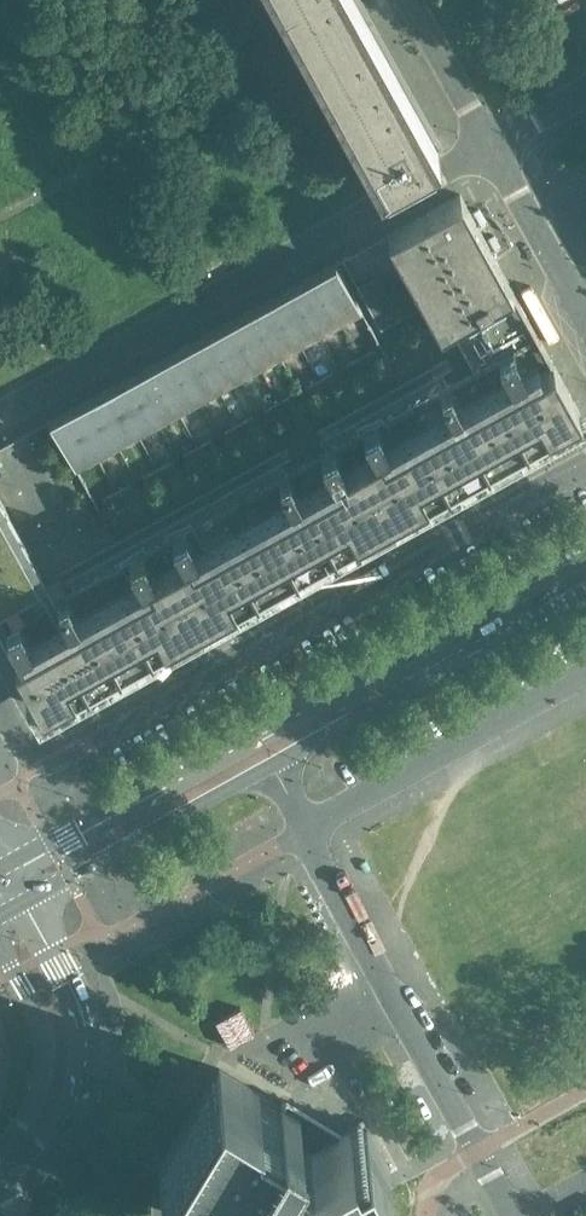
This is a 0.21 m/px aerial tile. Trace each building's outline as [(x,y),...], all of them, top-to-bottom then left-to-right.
[(354,0),(279,0),(306,48),(380,182),(385,179),(385,180),(432,153),(437,151),(354,0)] [(327,449),(307,460),(350,538),(391,515),(423,497),(500,455),(517,446),(580,411),(460,193),(388,233),(389,235),(423,297),(440,328),(449,323),(454,331),(460,343),(474,368),(450,381),(447,383),(439,388),(381,420),(348,438),(327,449)] [(361,306),(336,260),(315,272),(341,317),(361,306)] [(341,317),(315,272),(295,283),(320,329),(341,317)] [(320,329),(295,283),(274,294),(300,340),(320,329)] [(300,340),(274,294),(254,306),(279,351),(300,340)] [(279,351),(254,306),(234,317),(259,363),(279,351)] [(259,363),(234,317),(213,328),(239,374),(259,363)] [(239,374),(213,328),(193,340),(218,385),(239,374)] [(218,385),(193,340),(172,351),(198,397),(218,385)] [(381,360),(380,360),(374,349),(360,356),(366,368),(381,360)] [(198,397),(172,351),(152,363),(177,408),(198,397)] [(366,368),(360,356),(346,364),(352,376),(366,368)] [(177,408),(152,363),(132,374),(157,420),(177,408)] [(333,371),(320,378),(319,379),(326,390),(340,383),(333,371)] [(157,420),(132,374),(111,385),(137,431),(157,420)] [(326,390),(319,379),(305,386),(312,398),(326,390)] [(137,431),(111,385),(91,397),(116,442),(137,431)] [(293,393),(279,401),(285,413),(299,405),(293,393)] [(116,442),(91,397),(70,408),(96,454),(116,442)] [(285,413),(279,401),(265,409),(271,421),(285,413)] [(96,454),(70,408),(50,419),(75,465),(96,454)] [(259,427),(252,416),(238,424),(245,435),(259,427)] [(245,435),(238,424),(224,431),(231,443),(245,435)] [(212,438),(198,446),(204,458),(218,450),(212,438)] [(204,458),(198,446),(183,454),(190,466),(204,458)] [(22,654),(15,658),(42,708),(231,604),(350,538),(307,460),(286,472),(67,593),(83,621),(22,654)] [(171,461),(157,469),(163,480),(178,472),(171,461)] [(163,480),(157,469),(143,476),(149,488),(163,480)] [(137,495),(130,483),(116,491),(123,503),(137,495)] [(123,503),(116,491),(102,499),(109,511),(123,503)] [(22,654),(83,621),(67,593),(62,583),(61,582),(57,575),(57,574),(38,584),(24,557),(23,556),(19,548),(6,526),(0,514),(0,615),(22,654)] [(254,1032),(241,1008),(217,1021),(230,1045),(254,1032)] [(363,1118),(334,1134),(323,1127),(299,1113),(300,1112),(283,1102),(281,1105),(219,1067),(216,1074),(207,1090),(198,1085),(189,1100),(198,1105),(167,1156),(166,1156),(166,1160),(172,1160),(171,1213),(226,1215),(304,1215),(384,1172),(385,1172),(391,1169),(363,1118)]
